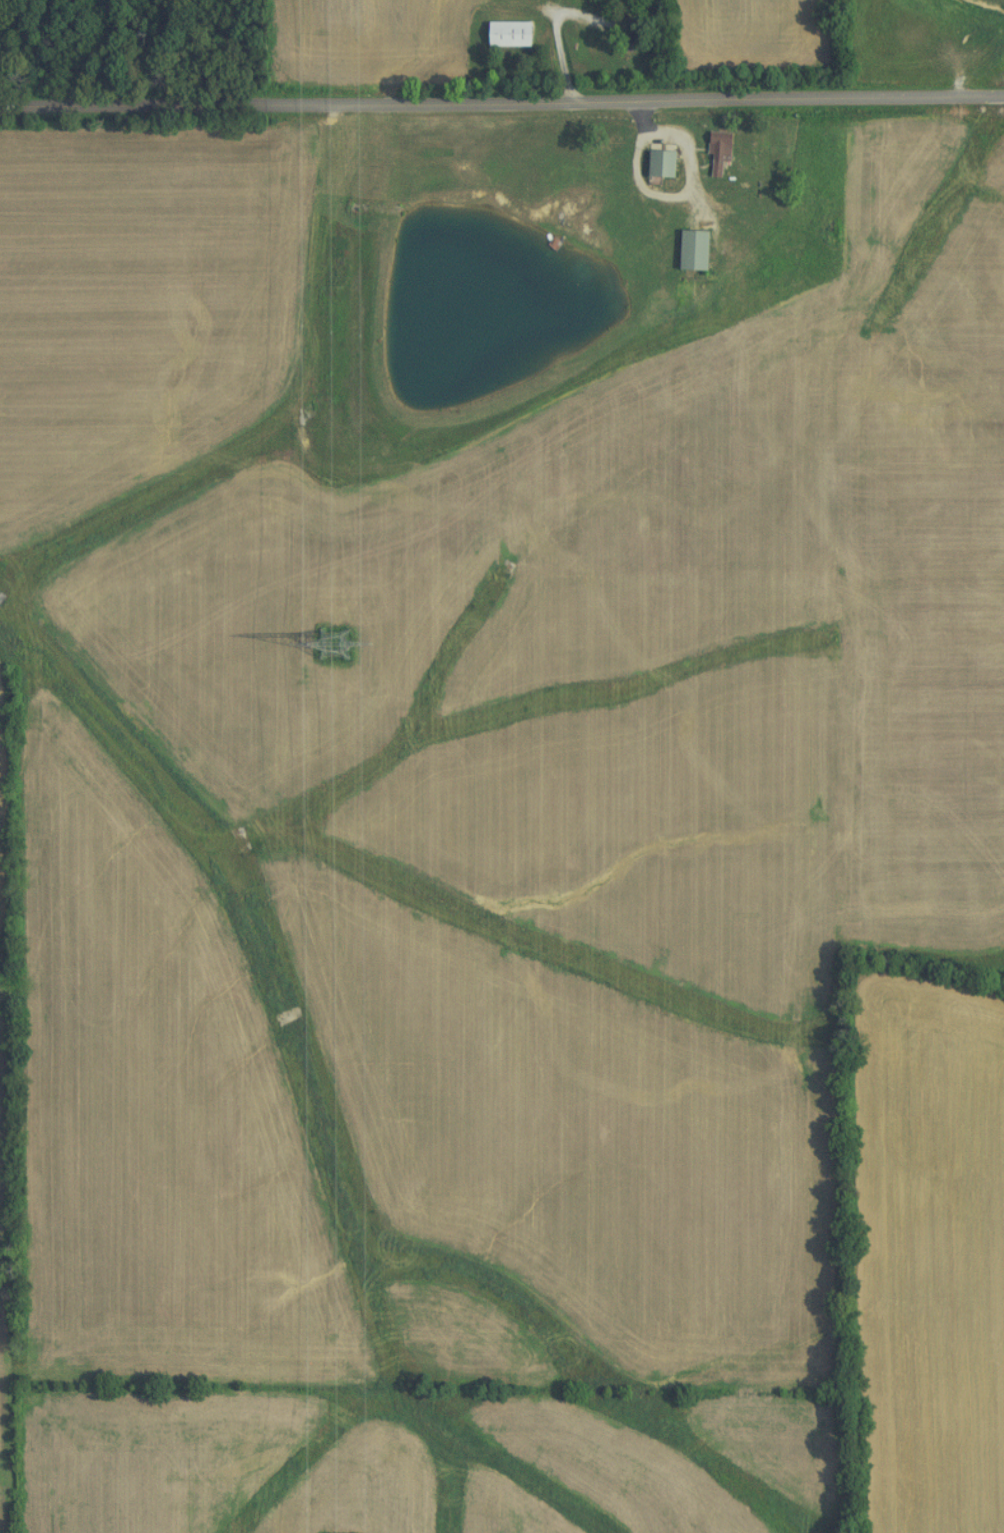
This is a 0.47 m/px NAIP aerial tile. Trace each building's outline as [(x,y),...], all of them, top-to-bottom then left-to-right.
[(522,48),(522,22),(477,22),(477,47),(522,48)] [(700,178),(714,179),(715,164),(722,164),(723,132),(702,132),(700,178)] [(664,179),(665,152),(638,151),(637,177),(664,179)] [(698,271),(698,231),(670,231),(669,271),(698,271)]
